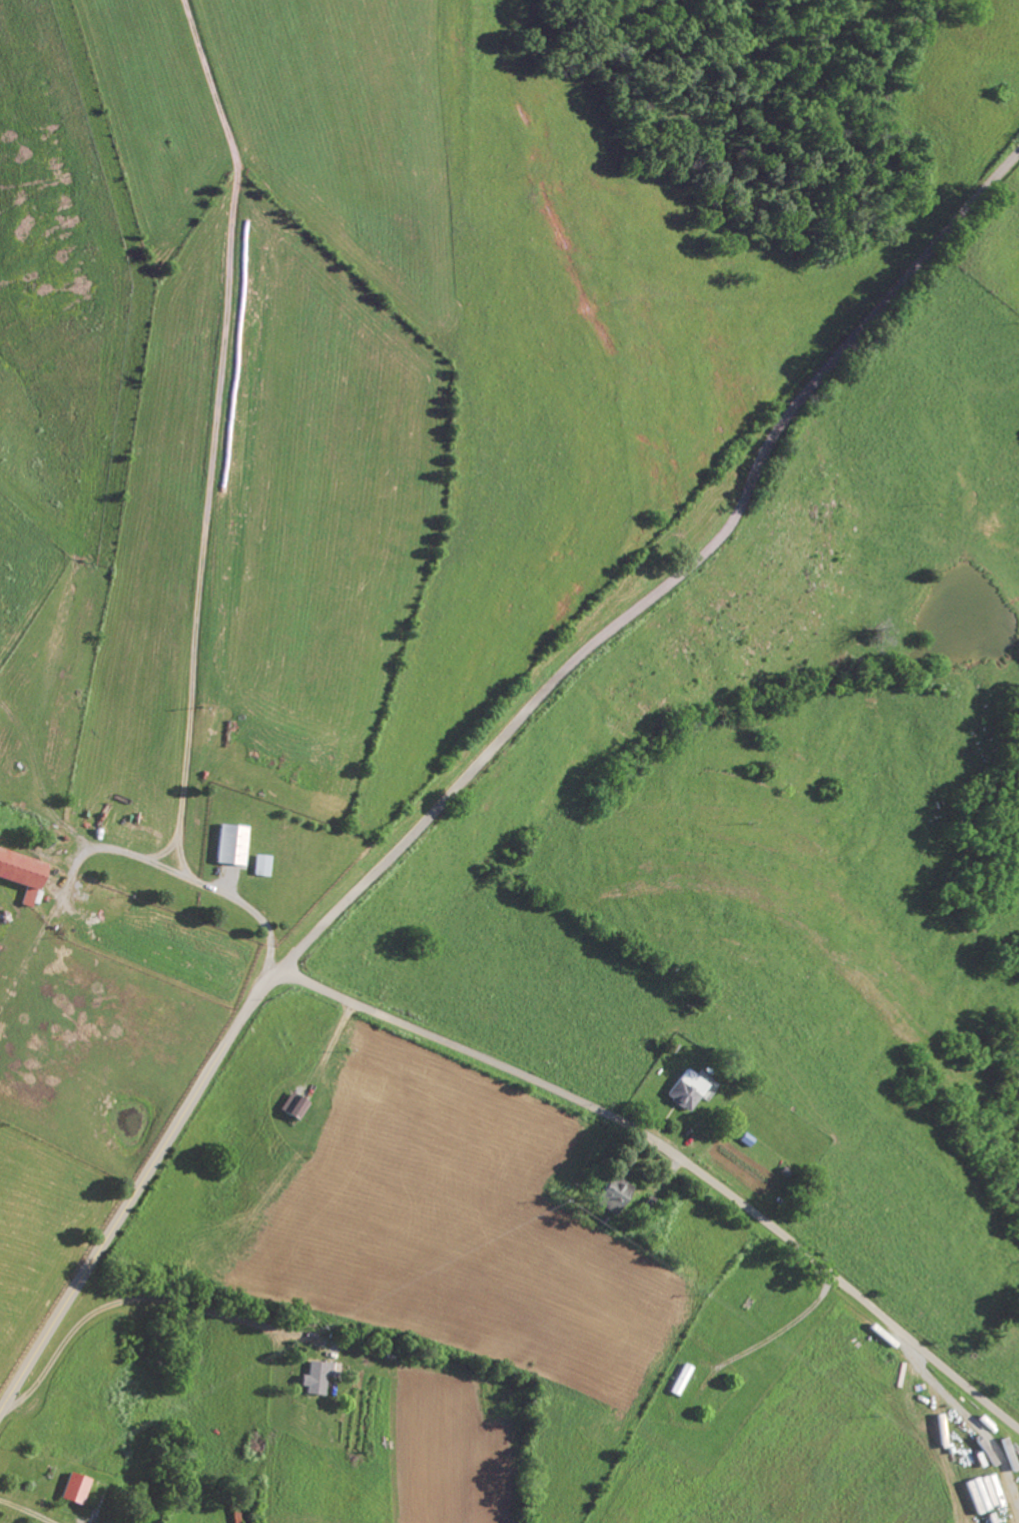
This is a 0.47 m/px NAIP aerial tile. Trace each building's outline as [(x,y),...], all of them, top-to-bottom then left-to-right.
[(248,866),(253,826),(225,822),(220,862),(248,866)] [(28,884),(23,903),(41,908),(55,862),(0,846),(0,875),(28,884)] [(255,874),(271,876),(274,856),(258,854),(255,874)] [(682,1068),(662,1096),(685,1114),(699,1095),(707,1102),(715,1092),(682,1068)] [(312,1100),(292,1092),(284,1111),(305,1119),(312,1100)] [(625,1189),(614,1180),(598,1200),(618,1216),(637,1191),(629,1185),(625,1189)] [(330,1376),(335,1377),(336,1363),(312,1361),(311,1375),(307,1375),(306,1394),(329,1395),(330,1376)] [(87,1505),(94,1478),(73,1472),(65,1499),(87,1505)]
